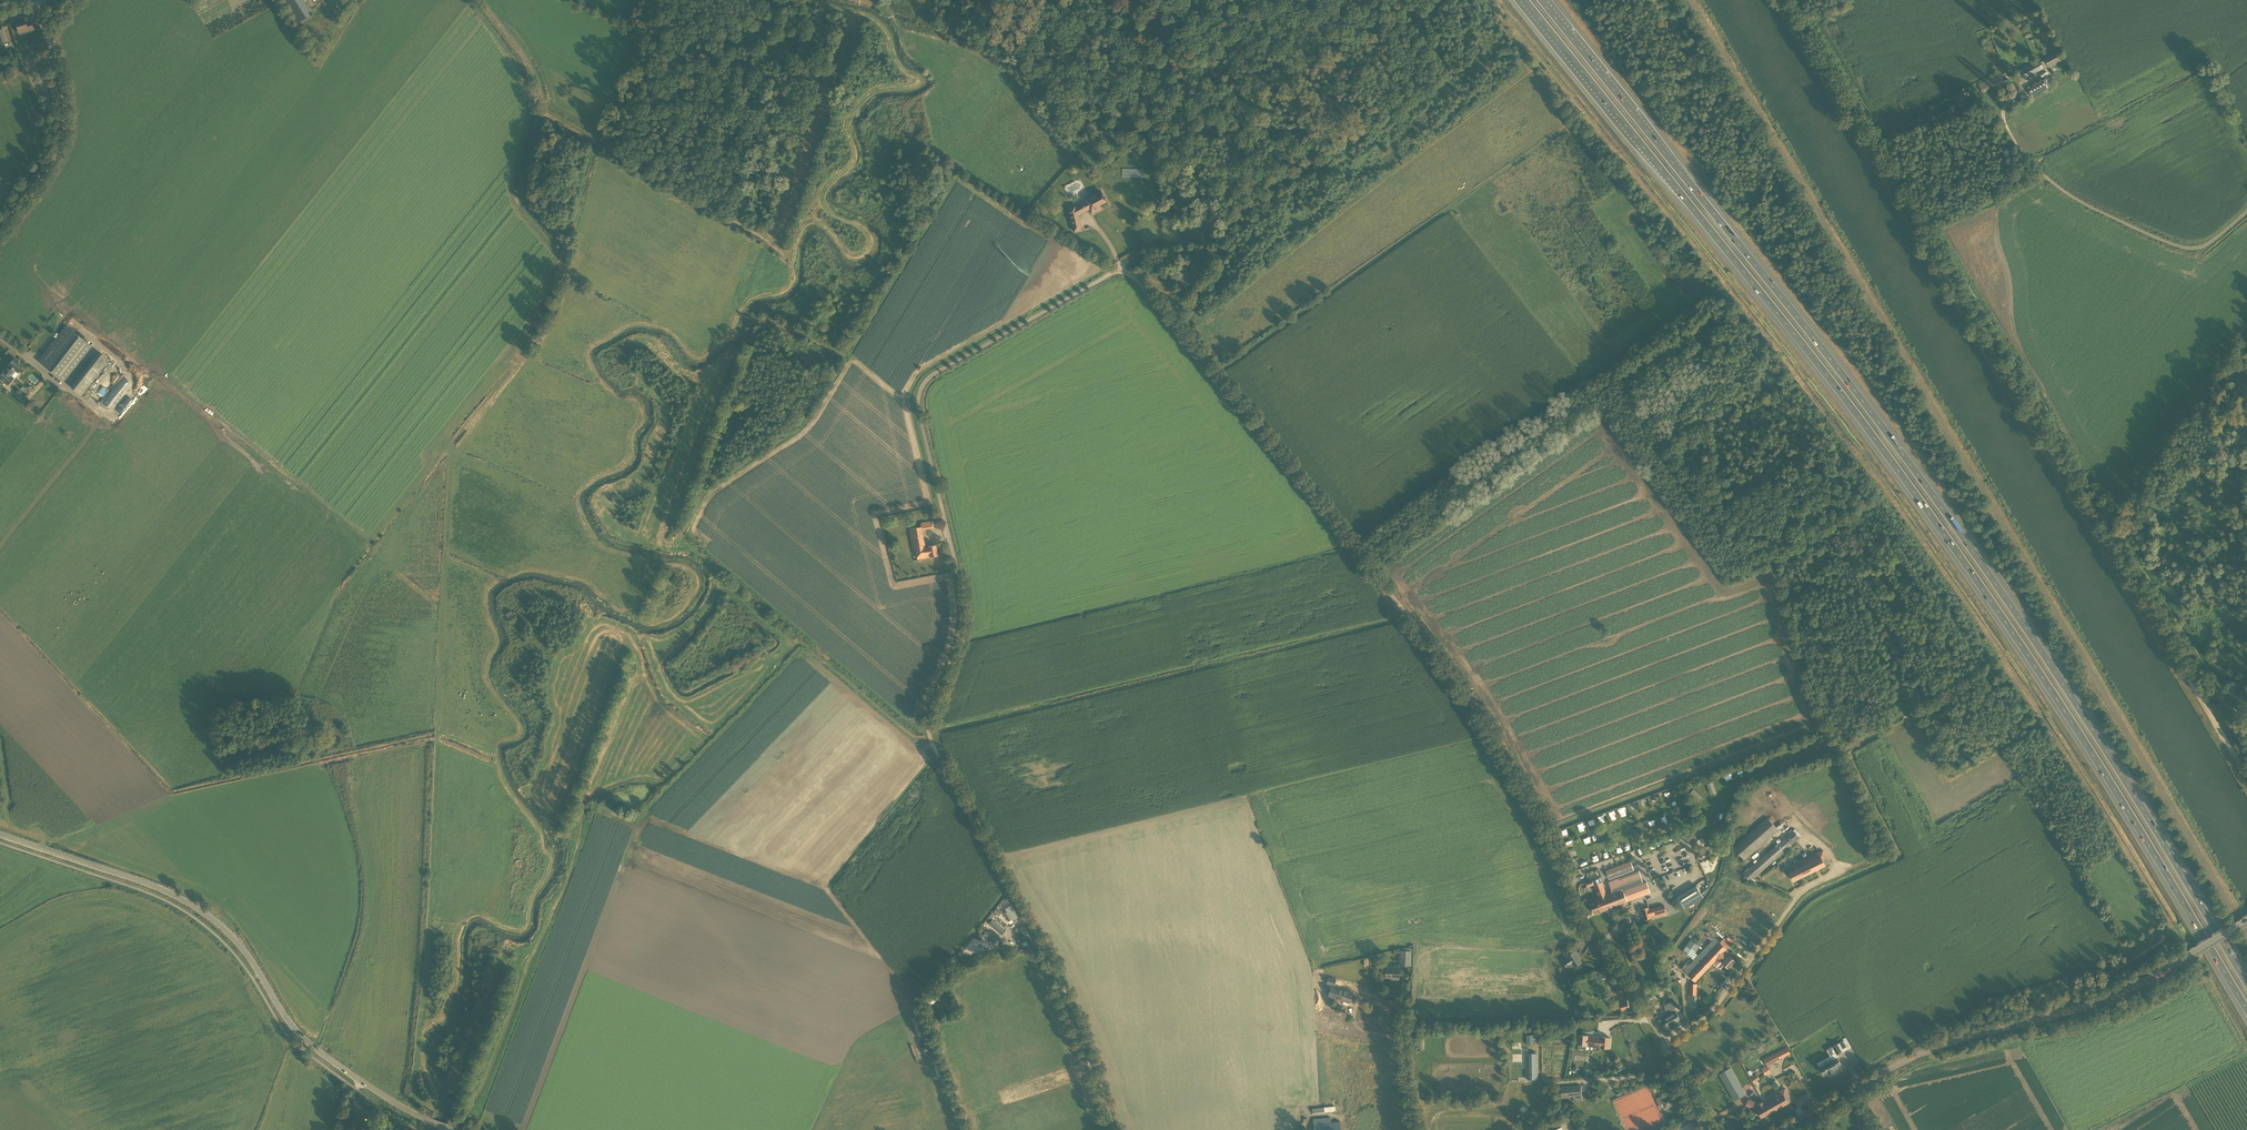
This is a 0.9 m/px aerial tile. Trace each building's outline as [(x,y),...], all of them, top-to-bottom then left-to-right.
[(311,15),(312,14),(314,13),(306,0),(283,0),(298,23),(299,22),(300,22),(300,21),(302,23),(312,17),(311,15)] [(31,21),(26,22),(24,17),(18,19),(18,20),(15,22),(19,34),(34,29),(31,21)] [(2049,67),(2060,61),(2056,52),(2044,58),(2045,60),(2041,62),(2040,61),(2033,65),(2032,61),(2019,68),(2024,79),(2044,68),(2044,67),(2048,65),(2049,67)] [(2032,97),(2048,88),(2047,87),(2051,85),(2047,78),(2027,89),(2029,92),(2032,97)] [(1101,209),(1099,205),(1106,202),(1099,188),(1083,197),(1085,200),(1086,202),(1080,205),(1082,208),(1088,206),(1092,214),(1101,209)] [(1082,208),(1080,205),(1076,207),(1076,206),(1069,208),(1073,227),(1080,226),(1077,211),(1082,208)] [(2230,246),(2231,248),(2235,247),(2239,251),(2237,254),(2237,255),(2239,257),(2242,255),(2243,256),(2246,252),(2246,228),(2231,242),(2232,244),(2230,246)] [(1184,283),(1188,279),(1190,274),(1189,269),(1186,265),(1181,264),(1176,266),(1173,268),(1171,273),(1172,277),(1175,281),(1179,283),(1184,283)] [(92,346),(66,326),(38,361),(64,381),(92,346)] [(99,351),(71,387),(81,396),(110,360),(99,351)] [(5,371),(4,370),(0,375),(0,379),(8,385),(14,378),(11,376),(16,370),(17,371),(18,369),(20,370),(24,365),(14,358),(8,365),(10,366),(5,371)] [(129,380),(115,369),(94,396),(108,407),(129,380)] [(130,389),(134,393),(143,383),(138,379),(130,389)] [(931,557),(938,555),(936,545),(929,546),(925,547),(922,530),(933,528),(932,521),(921,523),(922,526),(910,529),(913,549),(916,548),(917,559),(931,557)] [(1706,783),(1710,795),(1716,793),(1712,781),(1706,783)] [(1693,788),(1689,793),(1698,801),(1702,796),(1693,788)] [(1620,816),(1626,814),(1623,806),(1617,808),(1620,816)] [(1611,820),(1616,818),(1613,810),(1608,812),(1611,820)] [(1776,828),(1767,817),(1733,847),(1744,860),(1779,830),(1778,829),(1776,828)] [(1750,881),(1800,838),(1793,830),(1743,873),(1750,881)] [(1799,878),(1830,863),(1823,850),(1799,862),(1793,865),(1799,878)] [(1598,860),(1597,854),(1594,855),(1593,852),(1590,853),(1592,862),(1598,860)] [(1638,864),(1632,866),(1631,863),(1631,861),(1606,871),(1609,879),(1634,870),(1633,869),(1639,867),(1638,864)] [(1799,878),(1793,865),(1787,868),(1782,870),(1785,875),(1789,873),(1793,881),(1799,878)] [(1611,890),(1606,892),(1607,897),(1601,899),(1605,909),(1627,901),(1650,892),(1646,882),(1643,883),(1639,871),(1608,882),(1611,890)] [(1602,882),(1601,882),(1599,878),(1593,880),(1595,885),(1594,885),(1598,895),(1606,892),(1602,882)] [(1685,909),(1704,897),(1696,885),(1677,897),(1685,909)] [(1607,897),(1606,892),(1598,895),(1600,900),(1590,903),(1594,914),(1605,909),(1601,899),(1607,897)] [(1013,920),(1018,917),(1011,905),(1005,909),(1007,912),(1004,914),(1007,919),(1011,917),(1013,920)] [(998,916),(999,915),(1002,911),(997,907),(993,912),(998,916)] [(1651,918),(1651,917),(1649,910),(1648,907),(1642,909),(1645,919),(1651,918)] [(1748,924),(1739,936),(1746,941),(1755,930),(1751,927),(1755,922),(1744,914),(1740,919),(1748,924)] [(1703,918),(1697,927),(1710,937),(1717,928),(1703,918)] [(1005,929),(992,919),(989,923),(1001,934),(1005,929)] [(1020,929),(1028,943),(1032,941),(1024,927),(1020,929)] [(985,931),(984,935),(988,937),(987,940),(993,942),(994,938),(998,940),(999,935),(985,931)] [(1691,939),(1683,951),(1692,957),(1700,946),(1691,939)] [(978,942),(976,948),(993,954),(995,947),(978,942)] [(1726,949),(1726,948),(1719,942),(1688,975),(1695,982),(1713,962),(1718,958),(1728,968),(1735,961),(1730,956),(1729,958),(1723,952),(1726,949)] [(1410,966),(1411,951),(1401,950),(1400,950),(1399,966),(1410,966)] [(1575,967),(1582,962),(1580,959),(1575,951),(1571,953),(1570,950),(1563,954),(1566,957),(1567,959),(1563,961),(1567,967),(1572,963),(1575,967)] [(1399,979),(1399,969),(1385,968),(1385,977),(1393,978),(1392,979),(1399,979)] [(1602,979),(1600,975),(1597,976),(1596,975),(1592,976),(1594,983),(1596,983),(1595,981),(1602,979)] [(1334,985),(1335,978),(1327,976),(1326,983),(1334,985)] [(1351,995),(1352,993),(1331,987),(1328,996),(1349,1002),(1354,1003),(1356,996),(1351,995)] [(1622,1010),(1630,1008),(1627,997),(1622,998),(1623,1001),(1622,1002),(1622,1003),(1620,1004),(1622,1010)] [(1674,1008),(1677,1006),(1673,998),(1657,1008),(1659,1012),(1667,1007),(1671,1014),(1663,1019),(1668,1027),(1680,1019),(1674,1008)] [(1835,1024),(1824,1031),(1828,1037),(1833,1033),(1835,1036),(1841,1033),(1835,1024)] [(1609,1048),(1610,1038),(1588,1036),(1579,1035),(1578,1048),(1586,1049),(1587,1046),(1609,1048)] [(1819,1035),(1810,1039),(1813,1045),(1822,1041),(1819,1035)] [(1831,1048),(1835,1055),(1837,1053),(1837,1054),(1843,1051),(1839,1044),(1834,1047),(1831,1048)] [(1767,1065),(1790,1052),(1787,1046),(1764,1059),(1767,1065)] [(1527,1066),(1527,1079),(1537,1079),(1537,1053),(1527,1053),(1527,1059),(1530,1059),(1530,1066),(1527,1066)] [(1833,1059),(1819,1066),(1824,1074),(1828,1072),(1829,1073),(1834,1071),(1834,1070),(1838,1068),(1837,1066),(1841,1064),(1837,1058),(1834,1060),(1833,1059)] [(1766,1066),(1765,1065),(1760,1068),(1763,1075),(1769,1071),(1766,1066)] [(1734,1101),(1746,1094),(1730,1067),(1719,1074),(1734,1101)] [(1754,1074),(1751,1076),(1754,1082),(1757,1080),(1760,1079),(1757,1075),(1756,1073),(1754,1074)] [(1561,1098),(1582,1096),(1581,1085),(1560,1087),(1561,1098)] [(1770,1113),(1792,1100),(1785,1088),(1766,1099),(1769,1102),(1765,1105),(1770,1113)] [(1669,1096),(1668,1093),(1663,1096),(1664,1099),(1662,1100),(1665,1108),(1673,1104),(1670,1096),(1669,1096)] [(1765,1105),(1763,1102),(1758,1104),(1760,1108),(1757,1110),(1754,1112),(1756,1115),(1759,1113),(1761,1117),(1769,1113),(1770,1113),(1765,1105)] [(1331,1121),(1314,1123),(1315,1129),(1341,1129),(1340,1121),(1331,1121)]
